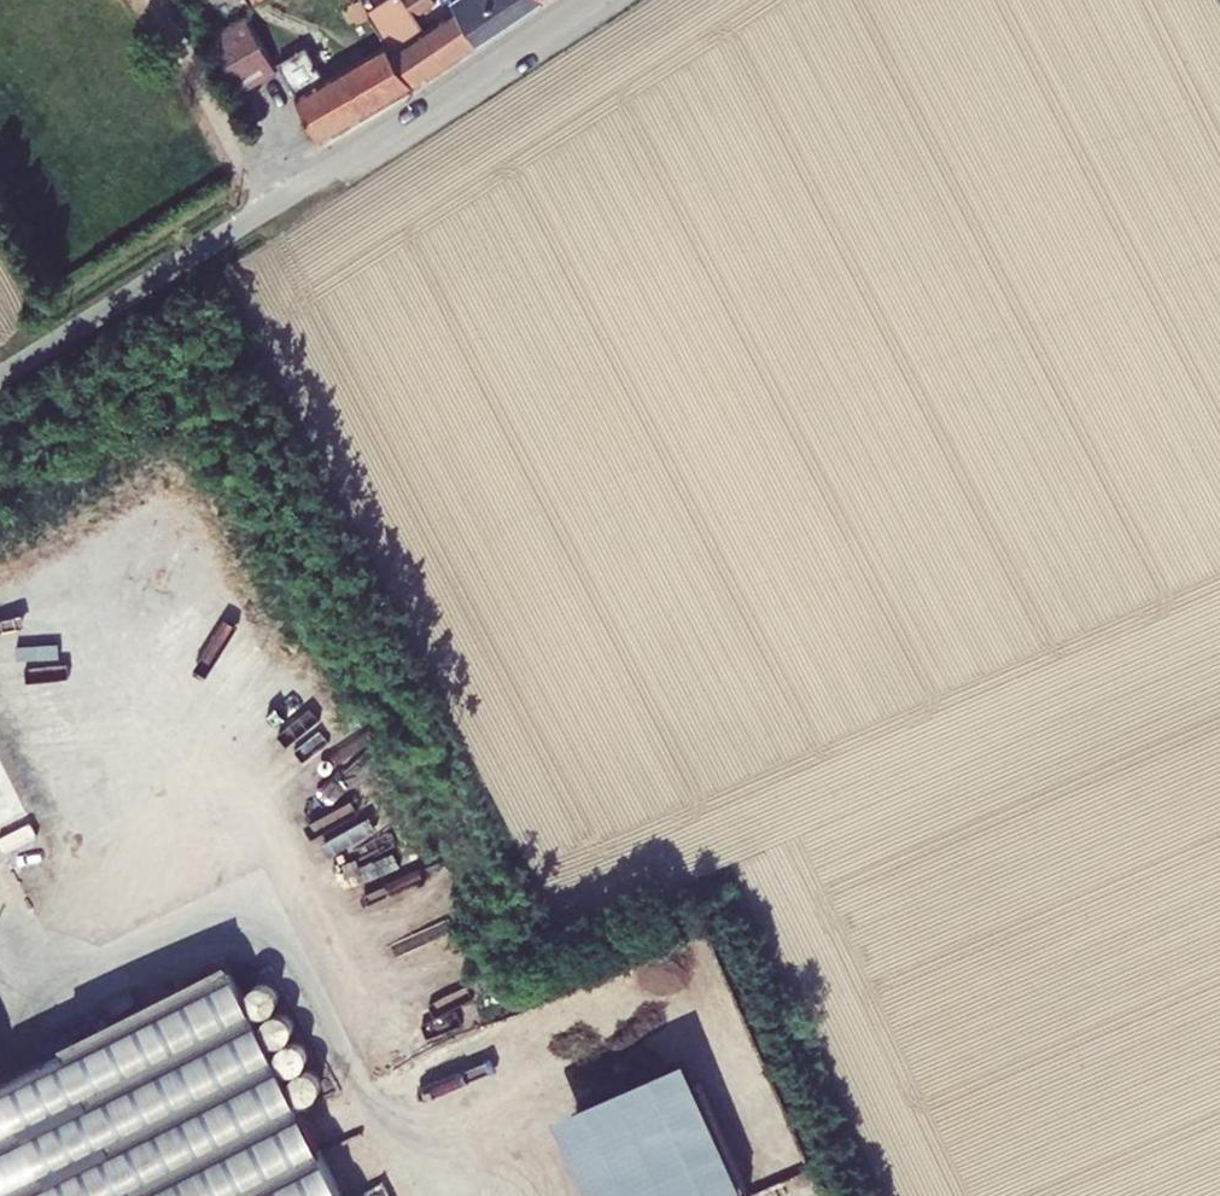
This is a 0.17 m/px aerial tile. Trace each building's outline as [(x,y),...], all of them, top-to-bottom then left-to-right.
[(455,7),(424,29),(417,18),(436,3),(434,0),(386,0),(367,12),(370,17),(383,35),(382,36),(386,42),(415,87),(480,43),(455,7)] [(451,1),(455,7),(480,43),(543,0),(453,0),(451,1)] [(237,96),(278,72),(245,17),(205,41),(237,96)] [(415,87),(386,42),(324,79),(306,47),(277,63),(323,141),(415,87)] [(229,960),(66,1040),(69,1047),(4,1079),(0,1071),(0,1195),(345,1195),(229,960)] [(560,1115),(595,1195),(734,1195),(747,1190),(690,1059),(560,1115)]
